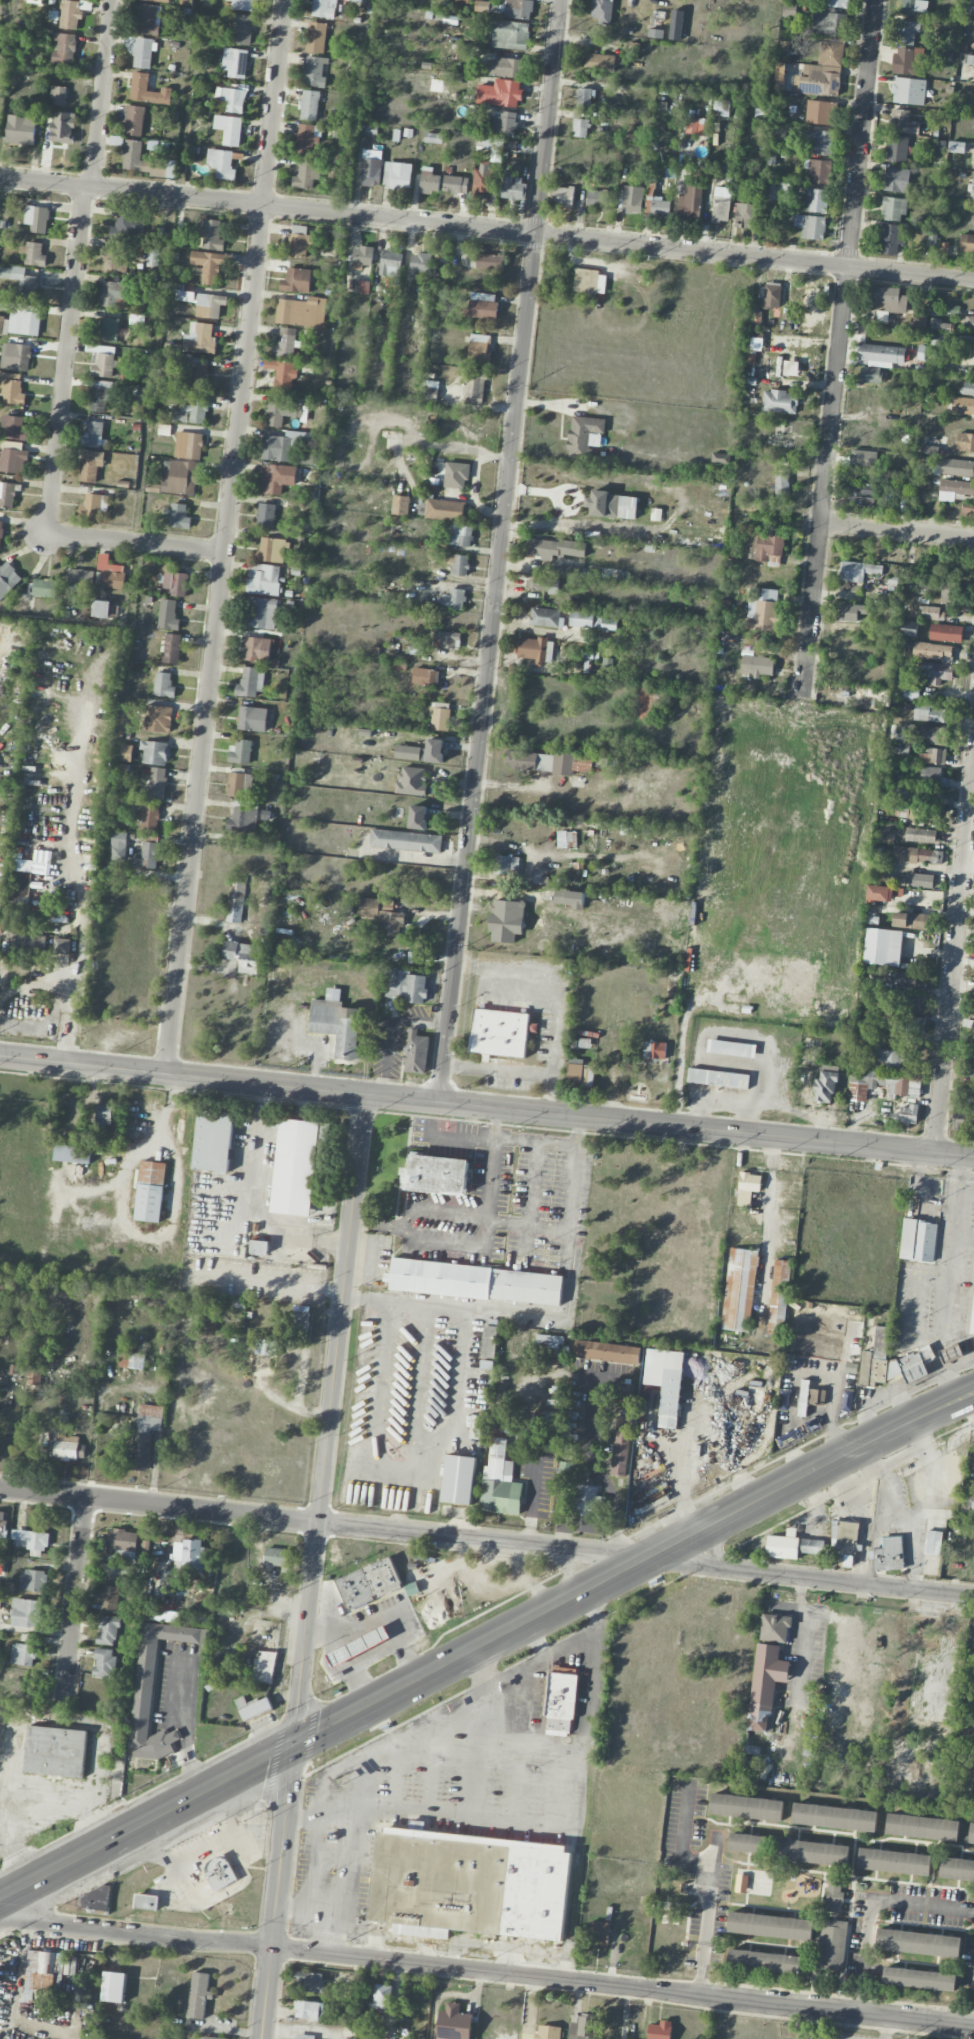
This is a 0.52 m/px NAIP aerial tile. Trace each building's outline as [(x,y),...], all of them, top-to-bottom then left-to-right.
[(60,29),(78,29),(78,18),(80,18),(81,1),(61,0),(60,29)] [(337,0),(313,0),(312,17),(335,19),(337,0)] [(593,21),(612,22),(613,0),(593,0),(593,21)] [(918,16),(919,12),(926,12),(927,0),(902,0),(901,15),(918,16)] [(489,12),(490,2),(476,1),(475,11),(489,12)] [(783,17),(794,18),(796,5),(785,4),(783,17)] [(159,35),(161,6),(140,5),(138,34),(159,35)] [(848,15),(835,13),(836,9),(815,6),(811,33),(844,38),(848,15)] [(670,40),(682,40),(683,11),(671,10),(670,40)] [(250,46),(253,16),(235,14),(231,43),(250,46)] [(490,47),(526,51),(530,24),(494,19),(490,47)] [(323,54),(327,24),(310,21),(305,51),(323,54)] [(920,22),(897,21),(896,45),(914,45),(915,31),(920,32),(920,22)] [(664,30),(649,29),(648,37),(663,39),(664,30)] [(52,63),(74,64),(76,34),(51,33),(51,42),(58,42),(57,52),(52,52),(52,63)] [(133,68),(150,69),(153,39),(136,37),(133,68)] [(843,66),(843,43),(820,42),(819,65),(843,66)] [(451,59),(463,61),(466,47),(453,44),(451,59)] [(921,76),(923,50),(895,47),(892,73),(921,76)] [(228,78),(246,79),(247,50),(223,49),(223,66),(228,66),(228,78)] [(616,71),(617,55),(586,54),(586,69),(616,71)] [(324,77),(326,58),(306,56),(304,86),(326,88),(326,78),(324,77)] [(490,57),(488,74),(520,79),(523,62),(490,57)] [(784,81),(786,63),(778,62),(775,80),(784,81)] [(839,95),(841,67),(804,65),(804,76),(794,75),(793,94),(839,95)] [(149,74),(133,72),(130,100),(170,104),(172,89),(161,88),(161,93),(148,91),(149,74)] [(892,103),(924,106),(927,80),(894,77),(892,103)] [(494,86),(479,85),(476,103),(519,108),(521,91),(519,90),(520,82),(495,79),(494,86)] [(67,87),(51,86),(50,105),(66,106),(67,87)] [(214,99),(227,101),(225,111),(242,114),(247,92),(217,86),(214,99)] [(577,106),(592,106),(591,88),(577,89),(577,106)] [(318,121),(319,91),(302,90),(301,120),(318,121)] [(730,101),(714,101),(714,111),(721,111),(721,116),(730,117),(730,101)] [(835,125),(836,102),(807,101),(806,124),(835,125)] [(124,134),(141,137),(146,108),(129,105),(124,134)] [(910,110),(892,110),(892,133),(919,134),(919,122),(910,122),(910,110)] [(517,114),(494,112),(492,135),(515,137),(517,114)] [(75,113),(53,113),(52,143),(74,143),(75,113)] [(242,118),(214,115),(213,129),(224,130),(222,146),(239,147),(242,118)] [(35,145),(36,117),(8,116),(7,143),(35,145)] [(686,135),(709,136),(710,119),(687,118),(686,135)] [(572,137),(588,137),(588,120),(573,119),(572,137)] [(320,125),(298,125),(296,155),(318,156),(320,125)] [(833,155),(833,131),(813,131),(813,154),(833,155)] [(424,142),(442,144),(444,135),(426,132),(424,142)] [(886,161),(906,163),(909,138),(888,136),(886,161)] [(174,177),(176,163),(140,159),(142,141),(125,140),(122,171),(174,177)] [(232,168),(232,150),(208,149),(207,166),(215,166),(215,180),(236,180),(236,168),(232,168)] [(362,186),(381,186),(381,159),(362,159),(362,186)] [(313,189),(313,180),(321,180),(321,161),(300,160),(299,176),(293,176),(292,188),(313,189)] [(806,183),(830,184),(831,161),(807,160),(806,183)] [(411,163),(385,162),(384,185),(392,186),(392,190),(410,191),(411,163)] [(493,162),(480,162),(480,170),(474,170),(473,193),(492,193),(493,162)] [(433,167),(422,167),(420,190),(440,191),(441,176),(433,175),(433,167)] [(910,170),(885,167),(883,191),(908,193),(910,170)] [(513,174),(503,173),(502,199),(526,200),(527,184),(512,183),(513,174)] [(468,194),(469,177),(444,176),(444,192),(468,194)] [(789,183),(768,183),(768,200),(789,201),(789,183)] [(700,220),(702,185),(686,185),(686,194),(678,194),(677,219),(700,220)] [(553,204),(573,206),(575,188),(555,186),(553,204)] [(642,214),(644,187),(624,186),(622,213),(642,214)] [(828,190),(805,189),(804,212),(827,213),(828,190)] [(613,191),(587,190),(587,209),(612,210),(613,191)] [(670,217),(670,202),(662,201),(662,197),(652,197),(651,216),(670,217)] [(730,197),(713,197),(712,222),(729,222),(730,197)] [(904,222),(906,199),(884,197),(881,220),(904,222)] [(760,205),(736,204),(735,227),(759,228),(760,205)] [(32,225),(31,232),(46,234),(50,208),(26,205),(24,224),(32,225)] [(134,208),(117,206),(115,227),(111,227),(110,238),(138,241),(138,234),(149,235),(151,218),(134,217),(134,208)] [(825,240),(826,217),(793,215),(792,227),(801,228),(801,239),(825,240)] [(221,221),(200,219),(198,237),(203,238),(202,248),(223,251),(224,240),(219,240),(221,221)] [(907,226),(882,223),(878,253),(897,255),(898,244),(905,245),(907,226)] [(289,257),(306,258),(307,246),(314,247),(314,235),(307,235),(308,226),(291,225),(289,257)] [(960,235),(960,252),(973,253),(973,235),(960,235)] [(24,243),(23,265),(46,266),(47,255),(42,255),(42,244),(24,243)] [(160,249),(149,247),(146,268),(157,269),(160,249)] [(373,265),(373,248),(353,247),(352,270),(362,270),(362,265),(373,265)] [(103,273),(126,274),(128,250),(105,249),(103,273)] [(399,278),(403,253),(383,250),(379,275),(399,278)] [(218,286),(219,265),(227,265),(227,253),(191,252),(190,265),(202,265),(201,285),(218,286)] [(429,272),(429,254),(411,253),(411,271),(429,272)] [(503,255),(477,254),(477,270),(502,271),(503,255)] [(22,281),(20,301),(37,303),(40,277),(25,275),(26,269),(0,266),(0,278),(22,281)] [(311,269),(287,268),(286,279),(280,279),(280,292),(309,293),(311,269)] [(576,269),(574,291),(604,295),(607,272),(576,269)] [(129,283),(102,282),(101,307),(128,308),(129,283)] [(758,298),(763,298),(763,308),(780,309),(781,284),(759,284),(758,298)] [(907,313),(908,296),(900,296),(900,288),(873,287),(872,303),(886,303),(885,312),(907,313)] [(195,302),(195,291),(173,290),(173,301),(195,302)] [(499,296),(472,292),(468,316),(495,320),(499,296)] [(195,316),(219,320),(221,305),(227,306),(228,297),(198,293),(195,316)] [(275,323),(323,329),(326,298),(308,296),(307,302),(278,298),(275,323)] [(41,312),(10,310),(10,318),(0,317),(0,333),(38,337),(41,312)] [(973,330),(973,317),(963,317),(962,330),(973,330)] [(118,343),(119,319),(102,318),(101,342),(118,343)] [(951,332),(951,324),(941,324),(941,319),(931,319),(931,331),(951,332)] [(184,335),(183,352),(216,353),(216,337),(212,337),(212,324),(190,322),(190,335),(184,335)] [(294,358),(296,329),(280,328),(279,345),(273,345),(272,357),(294,358)] [(468,360),(490,362),(492,336),(471,334),(468,360)] [(973,352),(973,337),(957,336),(957,351),(973,352)] [(31,345),(2,344),(1,370),(30,371),(31,345)] [(892,364),(905,365),(905,347),(859,345),(858,360),(868,360),(868,367),(892,368),(892,364)] [(92,365),(91,376),(113,378),(115,354),(98,353),(98,365),(92,365)] [(296,362),(264,360),(263,369),(275,370),(274,391),(294,393),(296,362)] [(798,376),(798,362),(784,361),(784,375),(798,376)] [(190,389),(207,390),(208,364),(191,363),(190,389)] [(881,368),(861,367),(860,383),(880,384),(881,368)] [(485,370),(467,369),(466,404),(484,404),(485,370)] [(25,405),(25,393),(21,393),(22,374),(1,373),(0,388),(0,404),(25,405)] [(113,381),(91,380),(90,411),(105,412),(106,402),(112,402),(113,381)] [(439,382),(422,380),(419,400),(436,402),(439,382)] [(962,381),(960,394),(973,396),(973,383),(962,381)] [(797,414),(798,392),(763,391),(762,412),(797,414)] [(973,415),(973,399),(952,397),(951,412),(973,415)] [(173,422),(207,423),(208,400),(191,400),(191,405),(181,405),(181,410),(173,410),(173,422)] [(283,417),(302,418),(302,404),(267,403),(266,426),(282,427),(283,417)] [(7,440),(27,440),(27,429),(23,429),(24,417),(1,416),(1,429),(7,429),(7,440)] [(605,419),(570,417),(568,459),(588,460),(589,446),(600,446),(601,434),(604,434),(605,419)] [(81,434),(79,445),(101,448),(104,423),(87,420),(85,435),(81,434)] [(200,460),(203,434),(177,431),(174,457),(200,460)] [(290,462),(291,449),(300,450),(301,440),(309,441),(310,433),(286,431),(285,437),(263,435),(261,459),(290,462)] [(973,452),(973,434),(957,433),(956,451),(973,452)] [(938,455),(938,447),(921,445),(920,454),(938,455)] [(26,450),(0,449),(0,472),(25,473),(26,450)] [(81,482),(97,483),(97,466),(104,466),(104,452),(82,451),(81,482)] [(711,462),(730,464),(731,455),(712,453),(711,462)] [(941,458),(940,473),(973,477),(973,470),(973,462),(941,458)] [(161,492),(194,495),(195,484),(198,484),(200,463),(170,460),(168,481),(162,481),(161,492)] [(467,489),(469,464),(446,462),(444,487),(467,489)] [(296,486),(297,466),(262,464),(260,494),(283,495),(283,485),(296,486)] [(908,486),(911,476),(901,473),(898,483),(908,486)] [(790,475),(775,475),(775,484),(771,484),(771,494),(789,495),(790,475)] [(965,501),(965,495),(973,496),(973,482),(941,481),(940,500),(965,501)] [(0,483),(0,508),(14,509),(15,483),(0,483)] [(849,509),(874,510),(875,485),(850,484),(849,509)] [(637,495),(592,493),(592,498),(586,497),(585,508),(591,508),(590,516),(636,519),(637,495)] [(108,495),(85,494),(85,506),(79,506),(78,515),(107,516),(108,495)] [(392,515),(409,516),(410,496),(393,495),(392,515)] [(425,519),(465,521),(466,502),(426,500),(425,519)] [(190,530),(192,518),(186,517),(187,505),(171,503),(168,527),(190,530)] [(257,527),(274,528),(275,504),(258,503),(257,527)] [(973,514),(973,504),(963,503),(962,513),(973,514)] [(661,521),(661,509),(652,509),(652,521),(661,521)] [(473,526),(452,525),(450,546),(472,547),(473,526)] [(755,560),(768,562),(768,566),(781,568),(784,537),(752,534),(749,552),(755,552),(755,560)] [(286,539),(261,538),(261,549),(254,549),(254,561),(285,562),(286,539)] [(585,559),(586,542),(527,538),(526,555),(585,559)] [(125,566),(108,564),(109,554),(99,553),(97,570),(102,570),(100,588),(123,590),(125,566)] [(446,562),(453,562),(452,575),(467,576),(469,556),(447,554),(446,562)] [(23,579),(4,559),(0,563),(0,600),(23,579)] [(863,583),(864,573),(882,574),(883,565),(841,561),(839,581),(863,583)] [(247,594),(279,595),(280,565),(248,564),(247,594)] [(579,567),(562,565),(562,572),(578,574),(579,567)] [(93,588),(94,571),(68,569),(67,587),(93,588)] [(170,590),(170,596),(186,598),(189,574),(165,571),(163,589),(170,590)] [(559,592),(559,579),(527,578),(526,592),(559,592)] [(57,580),(33,579),(32,597),(56,598),(57,580)] [(942,590),(940,602),(955,603),(957,582),(933,579),(932,589),(942,590)] [(746,630),(776,632),(778,590),(748,588),(746,630)] [(449,596),(439,595),(439,608),(464,609),(465,589),(449,589),(449,596)] [(275,630),(278,600),(251,597),(248,627),(275,630)] [(176,600),(161,599),(159,629),(179,630),(180,620),(175,620),(176,600)] [(109,618),(110,601),(94,601),(93,618),(109,618)] [(868,614),(868,606),(838,604),(838,621),(858,622),(858,614),(868,614)] [(944,621),(945,609),(922,607),(921,619),(944,621)] [(562,627),(562,610),(531,608),(530,626),(562,627)] [(592,628),(593,613),(570,612),(570,627),(592,628)] [(617,618),(594,616),(593,629),(616,630),(617,618)] [(962,625),(930,624),(930,641),(962,642),(962,625)] [(902,635),(916,637),(917,629),(902,627),(902,635)] [(433,647),(460,649),(461,633),(434,632),(433,647)] [(181,636),(160,635),(159,653),(163,653),(163,664),(180,664),(181,636)] [(269,663),(271,640),(246,637),(243,660),(269,663)] [(518,658),(536,659),(535,663),(553,665),(555,640),(520,638),(518,658)] [(423,655),(423,643),(409,642),(409,655),(423,655)] [(953,646),(914,642),(912,656),(952,661),(953,646)] [(742,675),(774,676),(774,657),(742,656),(742,675)] [(919,684),(941,684),(941,680),(953,681),(953,665),(919,664),(919,684)] [(235,696),(256,697),(257,690),(263,690),(265,670),(243,668),(242,683),(236,682),(235,696)] [(412,683),(437,686),(438,670),(414,668),(412,683)] [(172,673),(155,673),(154,696),(175,697),(176,686),(171,686),(172,673)] [(635,687),(634,717),(654,718),(655,687),(635,687)] [(448,731),(450,703),(431,702),(429,730),(448,731)] [(914,721),(954,723),(955,710),(932,709),(932,705),(915,704),(914,721)] [(237,729),(265,733),(269,709),(241,705),(237,729)] [(171,732),(172,707),(145,706),(144,731),(171,732)] [(949,727),(908,726),(908,733),(912,733),(912,744),(949,744),(949,727)] [(394,759),(442,763),(444,740),(428,738),(427,748),(396,745),(394,759)] [(236,747),(230,746),(228,762),(249,765),(252,741),(236,739),(236,747)] [(168,743),(140,741),(140,750),(144,750),(144,764),(167,765),(168,743)] [(909,756),(910,745),(894,743),(893,754),(909,756)] [(131,762),(132,746),(121,745),(121,761),(131,762)] [(946,749),(928,748),(928,753),(919,753),(919,763),(946,764),(946,749)] [(554,753),(554,755),(508,750),(506,768),(520,770),(520,771),(572,776),(573,771),(592,773),(592,767),(606,768),(607,758),(554,753)] [(397,793),(424,796),(427,769),(400,766),(397,793)] [(946,784),(946,779),(941,778),(941,767),(922,767),(921,783),(946,784)] [(227,796),(250,797),(251,774),(228,773),(227,796)] [(166,776),(149,775),(148,799),(164,800),(166,776)] [(897,796),(904,798),(904,800),(912,802),(914,788),(899,786),(897,796)] [(942,803),(942,794),(918,793),(917,802),(942,803)] [(257,802),(234,802),(233,819),(226,819),(226,831),(256,832),(257,802)] [(427,806),(410,805),(409,829),(426,830),(427,806)] [(159,808),(137,807),(136,821),(142,821),(142,831),(158,831),(159,808)] [(938,821),(938,809),(912,808),(912,820),(938,821)] [(906,842),(935,843),(936,829),(906,828),(906,842)] [(442,836),(371,829),(369,847),(441,854),(442,836)] [(111,860),(126,860),(127,832),(111,832),(111,860)] [(164,844),(142,842),(142,858),(131,858),(130,867),(156,869),(157,860),(163,860),(164,844)] [(943,850),(894,847),(894,851),(886,850),(885,862),(942,865),(943,850)] [(524,857),(495,856),(494,875),(523,877),(524,857)] [(9,870),(32,872),(33,861),(10,858),(9,870)] [(29,903),(30,872),(9,871),(8,902),(29,903)] [(934,875),(909,873),(908,886),(933,889),(934,875)] [(225,922),(241,924),(246,883),(229,881),(225,922)] [(868,901),(893,902),(893,887),(868,886),(868,901)] [(584,908),(586,893),(556,890),(554,904),(584,908)] [(359,917),(381,919),(380,935),(402,937),(404,913),(393,912),(394,900),(361,897),(359,917)] [(515,943),(515,934),(523,934),(524,901),(492,900),(490,942),(515,943)] [(928,929),(928,914),(894,912),(893,928),(928,929)] [(902,931),(866,929),(864,964),(900,966),(902,931)] [(9,949),(45,954),(47,936),(11,932),(9,949)] [(71,940),(55,938),(53,953),(69,955),(71,940)] [(238,972),(257,975),(261,946),(225,941),(222,958),(240,961),(238,972)] [(427,974),(387,971),(385,999),(427,1003),(428,988),(425,988),(427,974)] [(896,985),(916,986),(917,973),(897,972),(896,985)] [(309,1033),(337,1035),(335,1059),(357,1061),(360,1009),(341,1008),(341,1001),(311,1000),(309,1033)] [(530,1013),(474,1009),(471,1054),(525,1058),(527,1032),(537,1033),(538,1024),(529,1023),(530,1013)] [(405,1073),(427,1074),(429,1037),(417,1036),(418,1029),(408,1029),(405,1073)] [(570,1047),(588,1050),(591,1032),(573,1029),(570,1047)] [(707,1053),(755,1057),(757,1044),(708,1040),(707,1053)] [(644,1058),(666,1059),(666,1042),(644,1042),(644,1058)] [(903,1051),(876,1050),(876,1070),(903,1070),(903,1051)] [(594,1066),(583,1065),(583,1060),(568,1059),(567,1085),(593,1087),(594,1066)] [(750,1075),(689,1068),(688,1082),(748,1090),(750,1075)] [(921,1075),(850,1070),(848,1100),(867,1101),(868,1089),(876,1090),(877,1086),(888,1086),(888,1095),(919,1097),(921,1075)] [(960,1090),(960,1100),(973,1100),(973,1090),(960,1090)] [(951,1128),(968,1130),(972,1107),(955,1104),(951,1128)] [(96,1125),(111,1126),(113,1106),(98,1105),(96,1125)] [(900,1105),(899,1123),(917,1124),(919,1106),(900,1105)] [(194,1170),(229,1173),(234,1113),(198,1110),(194,1170)] [(271,1213),(315,1217),(324,1123),(280,1119),(271,1213)] [(91,1163),(91,1146),(55,1146),(54,1162),(91,1163)] [(466,1195),(468,1159),(411,1155),(410,1168),(401,1168),(400,1190),(466,1195)] [(139,1183),(165,1185),(167,1163),(141,1161),(139,1183)] [(761,1192),(762,1175),(739,1174),(738,1205),(750,1206),(751,1192),(761,1192)] [(160,1223),(165,1187),(140,1183),(134,1220),(160,1223)] [(934,1262),(938,1221),(904,1217),(900,1258),(934,1262)] [(269,1242),(252,1240),(250,1254),(268,1255),(269,1242)] [(750,1332),(758,1251),(727,1248),(719,1329),(750,1332)] [(563,1275),(392,1258),(391,1274),(385,1273),(384,1282),(390,1282),(389,1290),(560,1306),(563,1275)] [(791,1261),(774,1260),(767,1335),(784,1336),(791,1261)] [(798,1347),(842,1348),(842,1340),(807,1338),(808,1323),(799,1323),(798,1347)] [(481,1358),(496,1359),(497,1327),(482,1326),(481,1358)] [(859,1386),(875,1387),(876,1382),(880,1383),(904,1375),(906,1382),(925,1376),(926,1362),(935,1359),(930,1347),(888,1363),(887,1359),(889,1327),(875,1326),(873,1352),(862,1351),(859,1386)] [(562,1349),(562,1336),(536,1335),(536,1348),(562,1349)] [(639,1366),(641,1348),(576,1339),(573,1357),(639,1366)] [(963,1356),(959,1344),(940,1351),(944,1363),(963,1356)] [(685,1353),(648,1349),(644,1384),(663,1386),(658,1427),(677,1429),(685,1353)] [(118,1367),(143,1370),(145,1355),(120,1352),(118,1367)] [(615,1410),(633,1411),(635,1384),(616,1383),(615,1410)] [(825,1390),(809,1389),(809,1405),(825,1406),(825,1390)] [(133,1470),(149,1471),(152,1431),(162,1431),(164,1406),(138,1404),(133,1470)] [(551,1428),(552,1412),(535,1411),(535,1427),(551,1428)] [(612,1475),(629,1476),(632,1417),(615,1416),(612,1475)] [(813,1428),(814,1430),(820,1429),(818,1417),(805,1419),(807,1429),(813,1428)] [(560,1451),(575,1451),(575,1435),(561,1434),(560,1451)] [(85,1460),(85,1445),(78,1445),(79,1436),(55,1436),(54,1459),(85,1460)] [(482,1511),(520,1515),(523,1483),(512,1482),(514,1461),(505,1461),(507,1438),(489,1437),(482,1511)] [(471,1505),(477,1458),(447,1454),(441,1502),(471,1505)] [(572,1481),(574,1463),(559,1461),(556,1478),(572,1481)] [(604,1497),(596,1497),(597,1486),(579,1485),(577,1519),(603,1520),(604,1497)] [(963,1488),(962,1517),(973,1518),(973,1488),(963,1488)] [(832,1531),(859,1532),(859,1522),(832,1522),(832,1531)] [(138,1532),(109,1529),(107,1552),(114,1553),(113,1562),(134,1564),(138,1532)] [(942,1532),(925,1531),(925,1554),(941,1554),(942,1532)] [(12,1532),(11,1548),(48,1549),(48,1533),(12,1532)] [(798,1559),(799,1537),(768,1536),(767,1558),(798,1559)] [(902,1536),(882,1537),(883,1551),(868,1551),(868,1559),(874,1559),(875,1571),(904,1570),(902,1536)] [(204,1540),(183,1540),(182,1572),(203,1573),(204,1540)] [(825,1540),(802,1540),(801,1554),(824,1554),(825,1540)] [(288,1567),(289,1550),(266,1547),(264,1564),(288,1567)] [(404,1591),(393,1558),(336,1576),(346,1609),(404,1591)] [(46,1571),(22,1570),(21,1591),(45,1592),(46,1571)] [(119,1586),(101,1585),(100,1611),(118,1612),(119,1586)] [(11,1627),(40,1628),(41,1600),(13,1599),(11,1627)] [(790,1616),(762,1615),(761,1641),(789,1642),(790,1616)] [(117,1645),(118,1617),(101,1616),(100,1636),(96,1636),(96,1644),(117,1645)] [(208,1628),(141,1622),(129,1755),(171,1759),(173,1741),(179,1742),(179,1734),(150,1731),(157,1640),(207,1644),(208,1628)] [(326,1653),(332,1666),(391,1640),(386,1627),(326,1653)] [(12,1644),(11,1665),(34,1666),(35,1645),(12,1644)] [(748,1731),(771,1733),(776,1682),(788,1683),(790,1662),(778,1661),(780,1646),(756,1644),(748,1731)] [(115,1650),(95,1649),(94,1678),(114,1679),(115,1650)] [(276,1653),(256,1650),(252,1682),(272,1684),(276,1653)] [(548,1669),(545,1735),(573,1737),(576,1670),(548,1669)] [(273,1709),(267,1697),(240,1711),(245,1722),(273,1709)] [(83,1780),(87,1730),(28,1725),(24,1775),(83,1780)] [(782,1822),(784,1799),(711,1792),(709,1815),(782,1822)] [(878,1810),(794,1802),(792,1824),(876,1832),(878,1810)] [(958,1842),(960,1819),(887,1812),(885,1835),(958,1842)] [(968,1822),(965,1843),(973,1844),(973,1823),(968,1822)] [(380,1825),(369,1918),(391,1921),(389,1931),(448,1938),(449,1930),(561,1944),(573,1847),(380,1825)] [(767,1836),(730,1832),(728,1850),(765,1854),(767,1836)] [(775,1859),(848,1867),(851,1845),(777,1837),(775,1859)] [(859,1847),(857,1869),(930,1876),(932,1854),(859,1847)] [(213,1891),(237,1882),(227,1855),(203,1863),(213,1891)] [(942,1856),(939,1878),(973,1881),(973,1859),(942,1856)] [(746,1893),(748,1876),(736,1875),(735,1892),(746,1893)] [(845,1879),(827,1878),(825,1911),(843,1912),(845,1879)] [(158,1911),(159,1896),(136,1894),(135,1909),(158,1911)] [(812,1940),(814,1918),(730,1911),(728,1933),(812,1940)] [(849,1921),(822,1918),(817,1969),(843,1971),(849,1921)] [(585,1946),(608,1948),(610,1923),(587,1921),(585,1946)] [(961,1936),(878,1927),(875,1948),(959,1958),(961,1936)] [(802,1955),(729,1949),(727,1968),(801,1975),(802,1955)] [(63,1954),(28,1950),(22,2001),(57,2005),(63,1954)] [(955,1992),(957,1972),(884,1966),(882,1985),(955,1992)] [(103,2001),(124,2003),(126,1973),(104,1972),(103,2001)] [(192,1972),(188,2017),(203,2019),(205,2000),(213,2001),(214,1993),(208,1992),(210,1974),(192,1972)] [(294,1991),(323,1993),(324,1974),(295,1972),(294,1991)] [(392,1986),(376,1984),(373,2011),(389,2013),(392,1986)] [(294,2018),(322,2021),(323,2003),(296,2000),(294,2018)] [(473,2015),(460,2014),(460,2003),(447,2003),(446,2012),(440,2011),(438,2038),(472,2038),(473,2015)] [(572,2013),(569,2038),(594,2038),(596,2016),(572,2013)] [(660,2021),(660,2025),(648,2024),(647,2038),(671,2038),(672,2022),(660,2021)] [(560,2027),(537,2025),(536,2038),(560,2038),(560,2027)]
